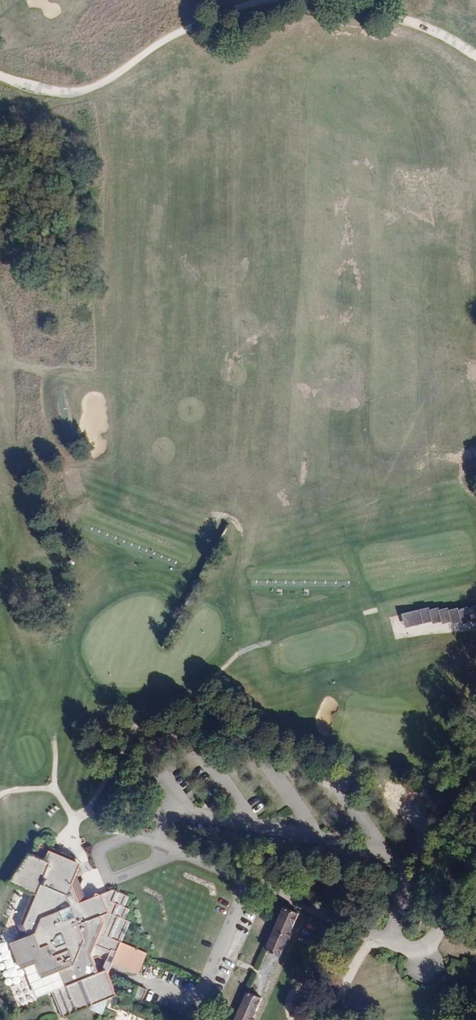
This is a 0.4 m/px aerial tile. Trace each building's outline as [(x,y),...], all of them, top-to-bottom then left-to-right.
[(402,615),(405,628),(451,618),(455,634),(475,629),(475,600),(475,599),(402,615)] [(395,784),(385,792),(390,798),(400,791),(395,784)] [(34,844),(24,866),(46,875),(28,916),(32,927),(16,933),(26,960),(42,954),(48,969),(63,963),(68,977),(53,983),(63,1010),(120,989),(111,966),(135,915),(129,912),(134,902),(129,900),(133,890),(117,882),(83,895),(76,876),(86,855),(59,843),(55,853),(34,844)] [(231,1019),(259,1019),(301,920),(297,919),(299,913),(287,908),(282,922),(274,919),(231,1019)] [(153,979),(157,966),(148,963),(144,975),(153,979)] [(141,1001),(146,989),(138,986),(134,998),(141,1001)]
